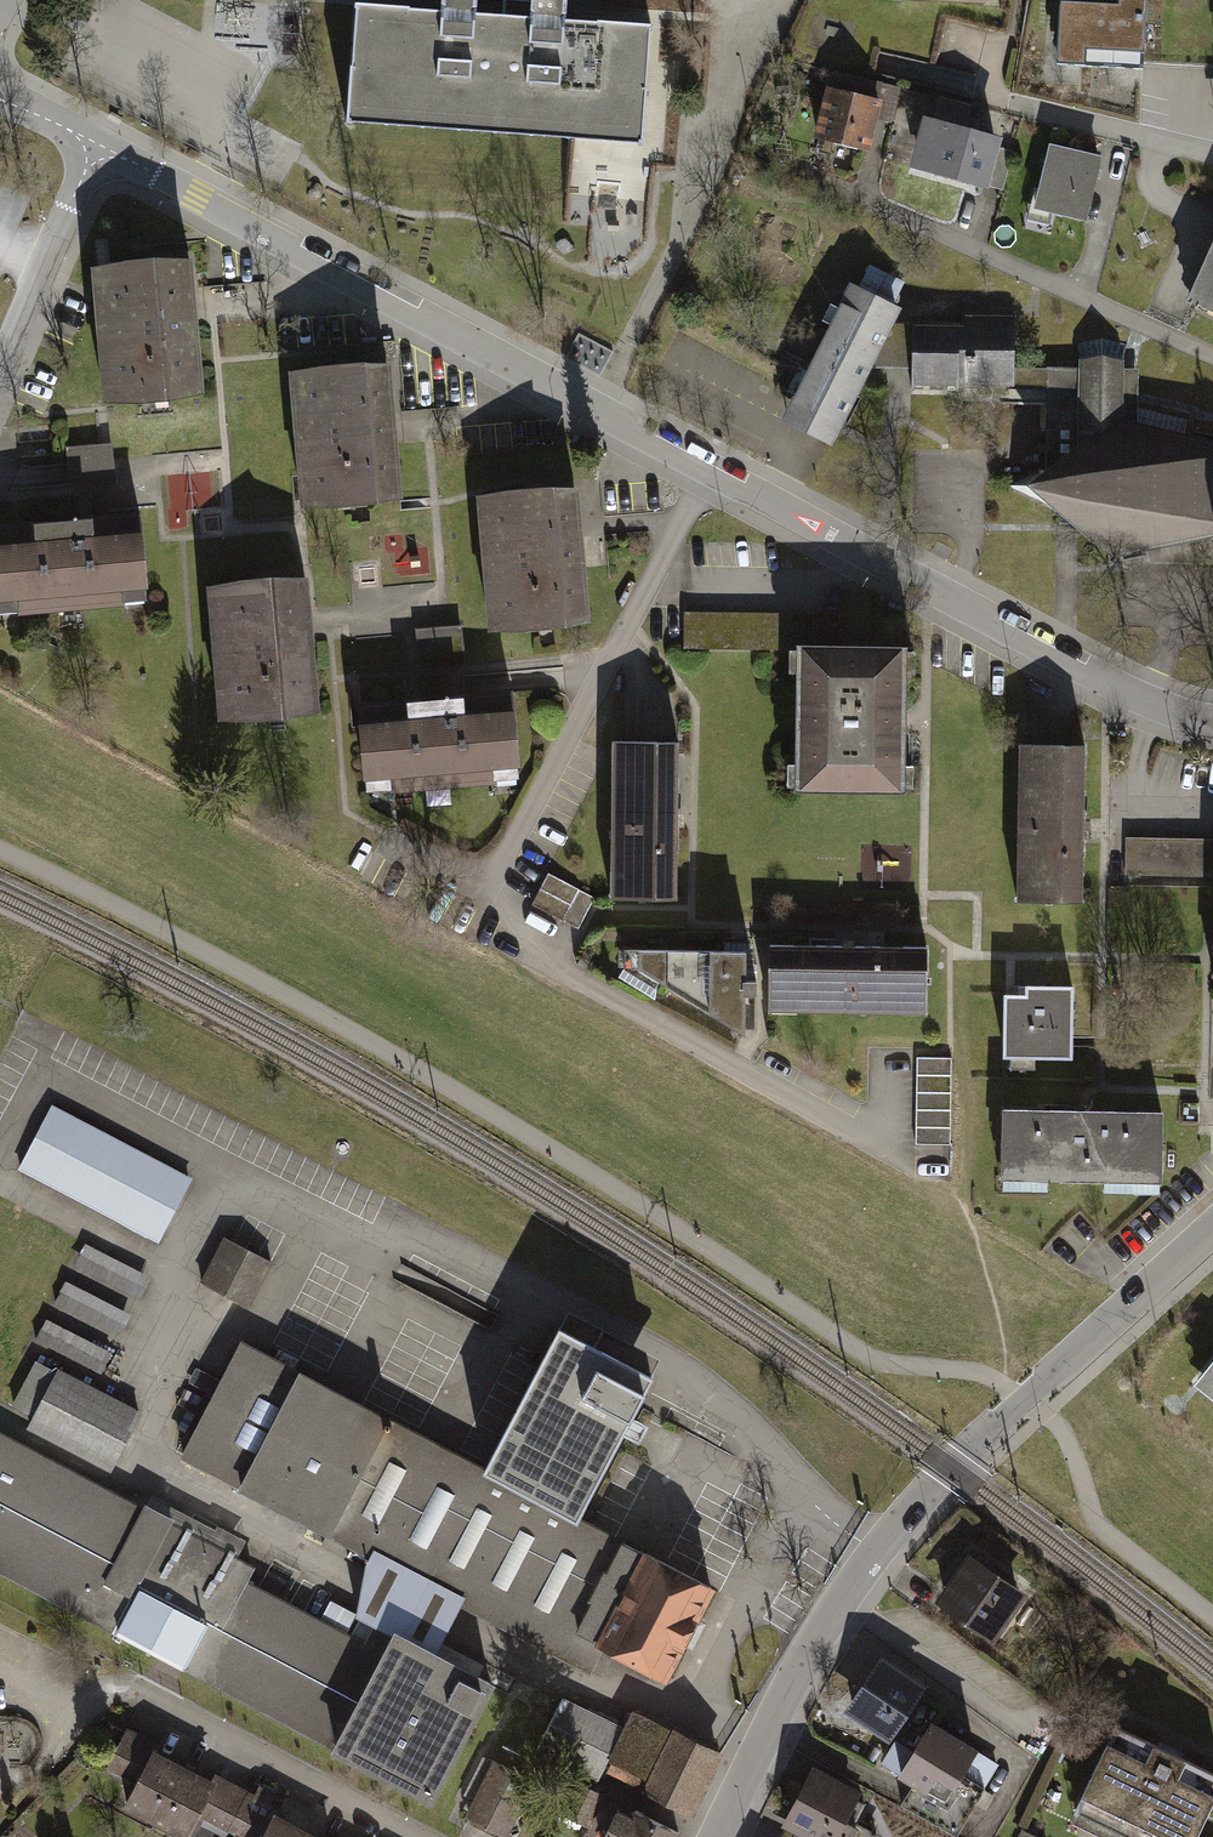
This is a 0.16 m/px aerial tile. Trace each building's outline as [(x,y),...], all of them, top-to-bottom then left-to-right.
[(348,5),(339,131),(636,151),(645,27),(556,21),(557,0),(526,0),(525,15),(469,12),(470,0),(434,0),(433,11),(348,5)] [(1141,0),(1056,0),(1053,59),(1080,61),(1081,44),(1139,47),(1141,0)] [(885,93),(888,80),(836,71),(833,84),(885,93)] [(863,148),(874,96),(816,84),(805,136),(863,148)] [(977,179),(988,136),(925,121),(914,164),(977,179)] [(1099,161),(1040,149),(1026,216),(1085,228),(1099,161)] [(88,257),(95,396),(200,390),(193,252),(88,257)] [(1193,306),(1212,314),(1212,258),(1193,306)] [(871,264),(864,283),(900,297),(907,277),(871,264)] [(1014,367),(1015,316),(989,316),(988,326),(914,323),(914,328),(887,328),(896,308),(855,288),(786,420),(831,443),(875,353),(914,354),(913,385),(1014,386),(1013,405),(1048,404),(1049,368),(1014,367)] [(1212,535),(1212,445),(1185,438),(1187,421),(1136,409),(1137,403),(1122,403),(1122,360),(1127,346),(1103,340),(1078,344),(1083,359),(1083,369),(1049,368),(1048,404),(1048,445),(1055,445),(1054,466),(1009,487),(1081,520),(1084,527),(1120,553),(1212,535)] [(290,358),(297,500),(396,495),(389,353),(290,358)] [(114,441),(62,440),(61,478),(114,478),(114,441)] [(578,482),(477,491),(489,625),(590,616),(578,482)] [(146,595),(138,507),(0,519),(0,608),(146,595)] [(208,583),(215,714),(317,709),(310,578),(208,583)] [(847,615),(688,615),(687,650),(793,650),(793,785),(900,785),(900,639),(847,639),(847,615)] [(455,626),(413,625),(413,666),(455,667),(455,626)] [(513,780),(505,686),(351,699),(358,792),(513,780)] [(676,896),(677,746),(611,746),(610,896),(676,896)] [(1017,899),(1081,899),(1082,751),(1018,751),(1017,899)] [(1131,841),(1130,879),(1212,880),(1212,843),(1131,841)] [(933,950),(775,946),(773,1008),(931,1012),(933,950)] [(745,951),(623,950),(622,964),(745,1030),(745,951)] [(1023,992),(1000,992),(999,1056),(1070,1057),(1070,985),(1023,985),(1023,992)] [(19,1168),(152,1237),(187,1169),(54,1101),(19,1168)] [(1159,1181),(1160,1117),(1003,1115),(1002,1178),(1159,1181)] [(223,1235),(199,1278),(246,1303),(270,1261),(223,1235)] [(143,1295),(154,1269),(85,1243),(75,1269),(143,1295)] [(126,1329),(134,1304),(66,1283),(58,1309),(126,1329)] [(38,1340),(105,1369),(114,1346),(47,1318),(38,1340)] [(499,1467),(241,1331),(182,1443),(368,1540),(333,1607),(387,1636),(395,1621),(431,1640),(460,1586),(576,1647),(584,1632),(635,1536),(593,1517),(499,1467)] [(593,1517),(665,1381),(571,1331),(499,1467),(593,1517)] [(1181,1391),(1212,1416),(1212,1350),(1181,1391)] [(108,1469),(143,1405),(56,1357),(21,1421),(108,1469)] [(0,1429),(0,1565),(448,1799),(510,1681),(431,1640),(395,1621),(387,1636),(333,1607),(229,1553),(242,1528),(152,1481),(140,1502),(0,1429)] [(708,1575),(635,1536),(584,1632),(658,1671),(708,1575)] [(1018,1590),(957,1550),(926,1597),(987,1637),(1018,1590)] [(888,1737),(923,1687),(880,1657),(845,1707),(888,1737)] [(622,1732),(562,1700),(542,1737),(602,1769),(622,1732)] [(683,1812),(717,1750),(635,1707),(622,1732),(602,1769),(683,1812)] [(945,1797),(974,1749),(929,1722),(900,1769),(945,1797)] [(119,1799),(188,1836),(201,1813),(246,1836),(250,1836),(273,1794),(225,1769),(217,1784),(148,1747),(153,1739),(126,1725),(104,1764),(130,1778),(119,1799)] [(1212,1801),(1212,1771),(1114,1725),(1073,1812),(1125,1836),(1196,1836),(1212,1801)] [(504,1834),(507,1835),(536,1779),(495,1758),(466,1815),(469,1816),(504,1834)] [(808,1836),(834,1836),(858,1791),(811,1766),(781,1823),(808,1836)] [(552,1806),(589,1826),(606,1796),(569,1776),(552,1806)] [(683,1830),(633,1805),(630,1811),(620,1805),(604,1836),(680,1836),(683,1830)] [(278,1817),(267,1836),(315,1836),(278,1817)]
